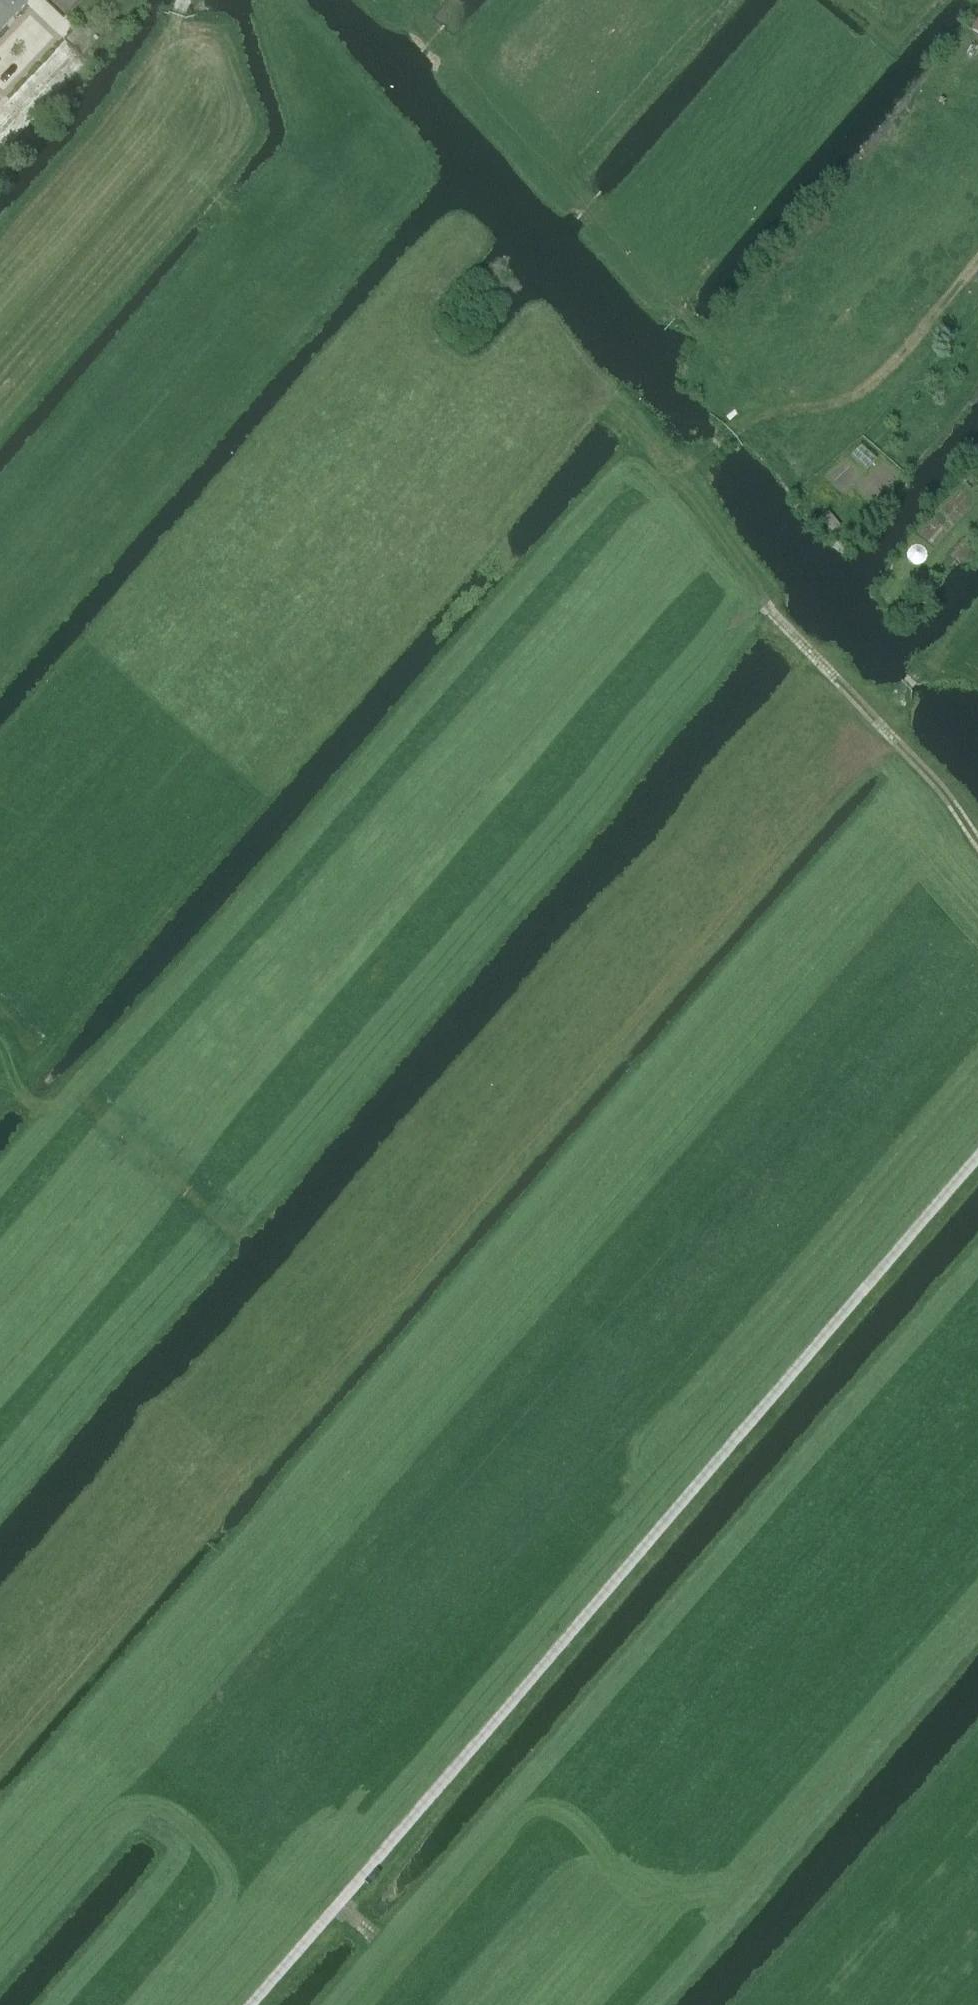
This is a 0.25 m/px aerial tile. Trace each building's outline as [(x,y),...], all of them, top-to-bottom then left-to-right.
[(27,3),(23,0),(0,0),(0,32),(27,3)]
